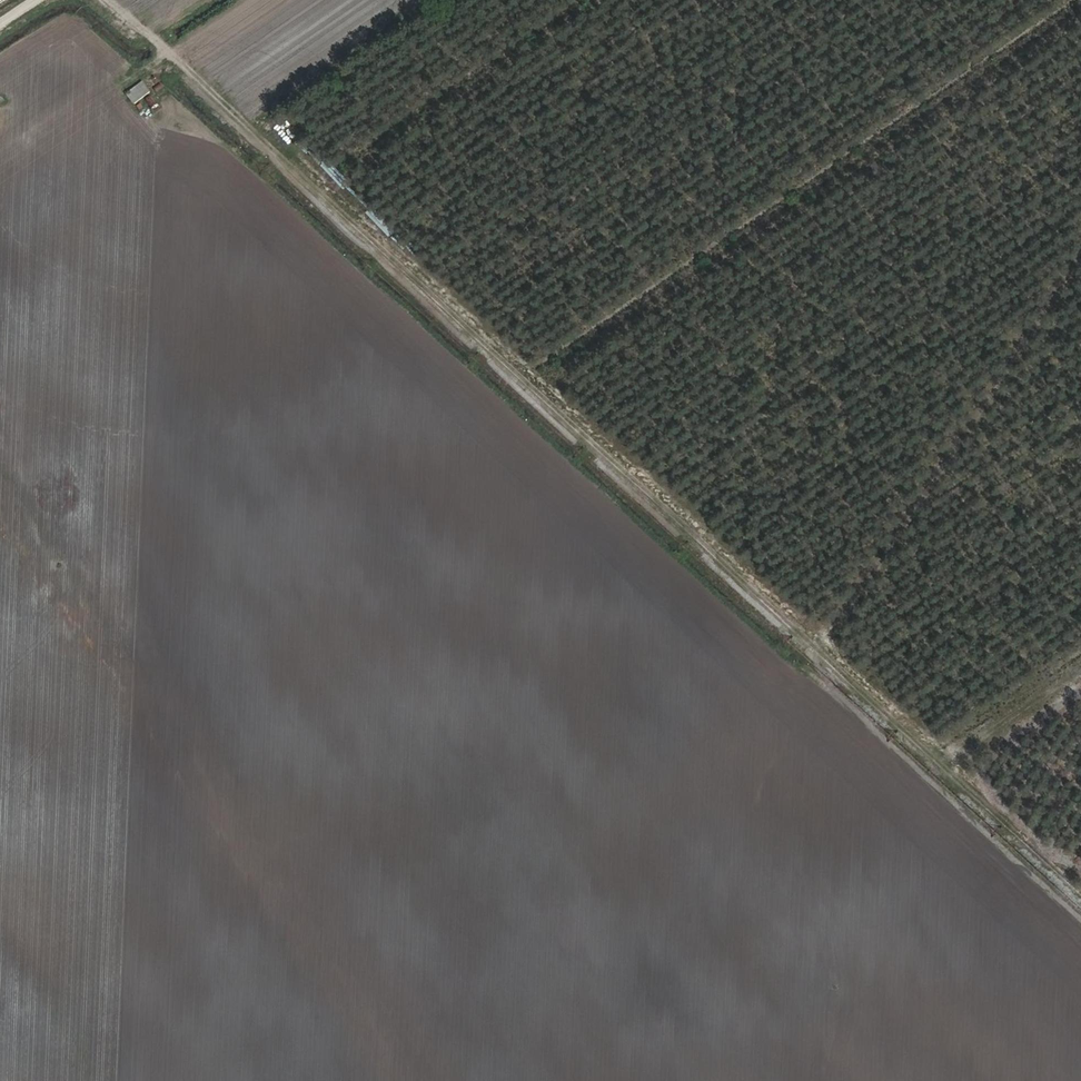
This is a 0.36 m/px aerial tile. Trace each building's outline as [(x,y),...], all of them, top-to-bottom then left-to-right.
[(132,106),(150,91),(141,80),(123,95),(132,106)] [(151,110),(158,106),(152,95),(145,99),(151,110)]
